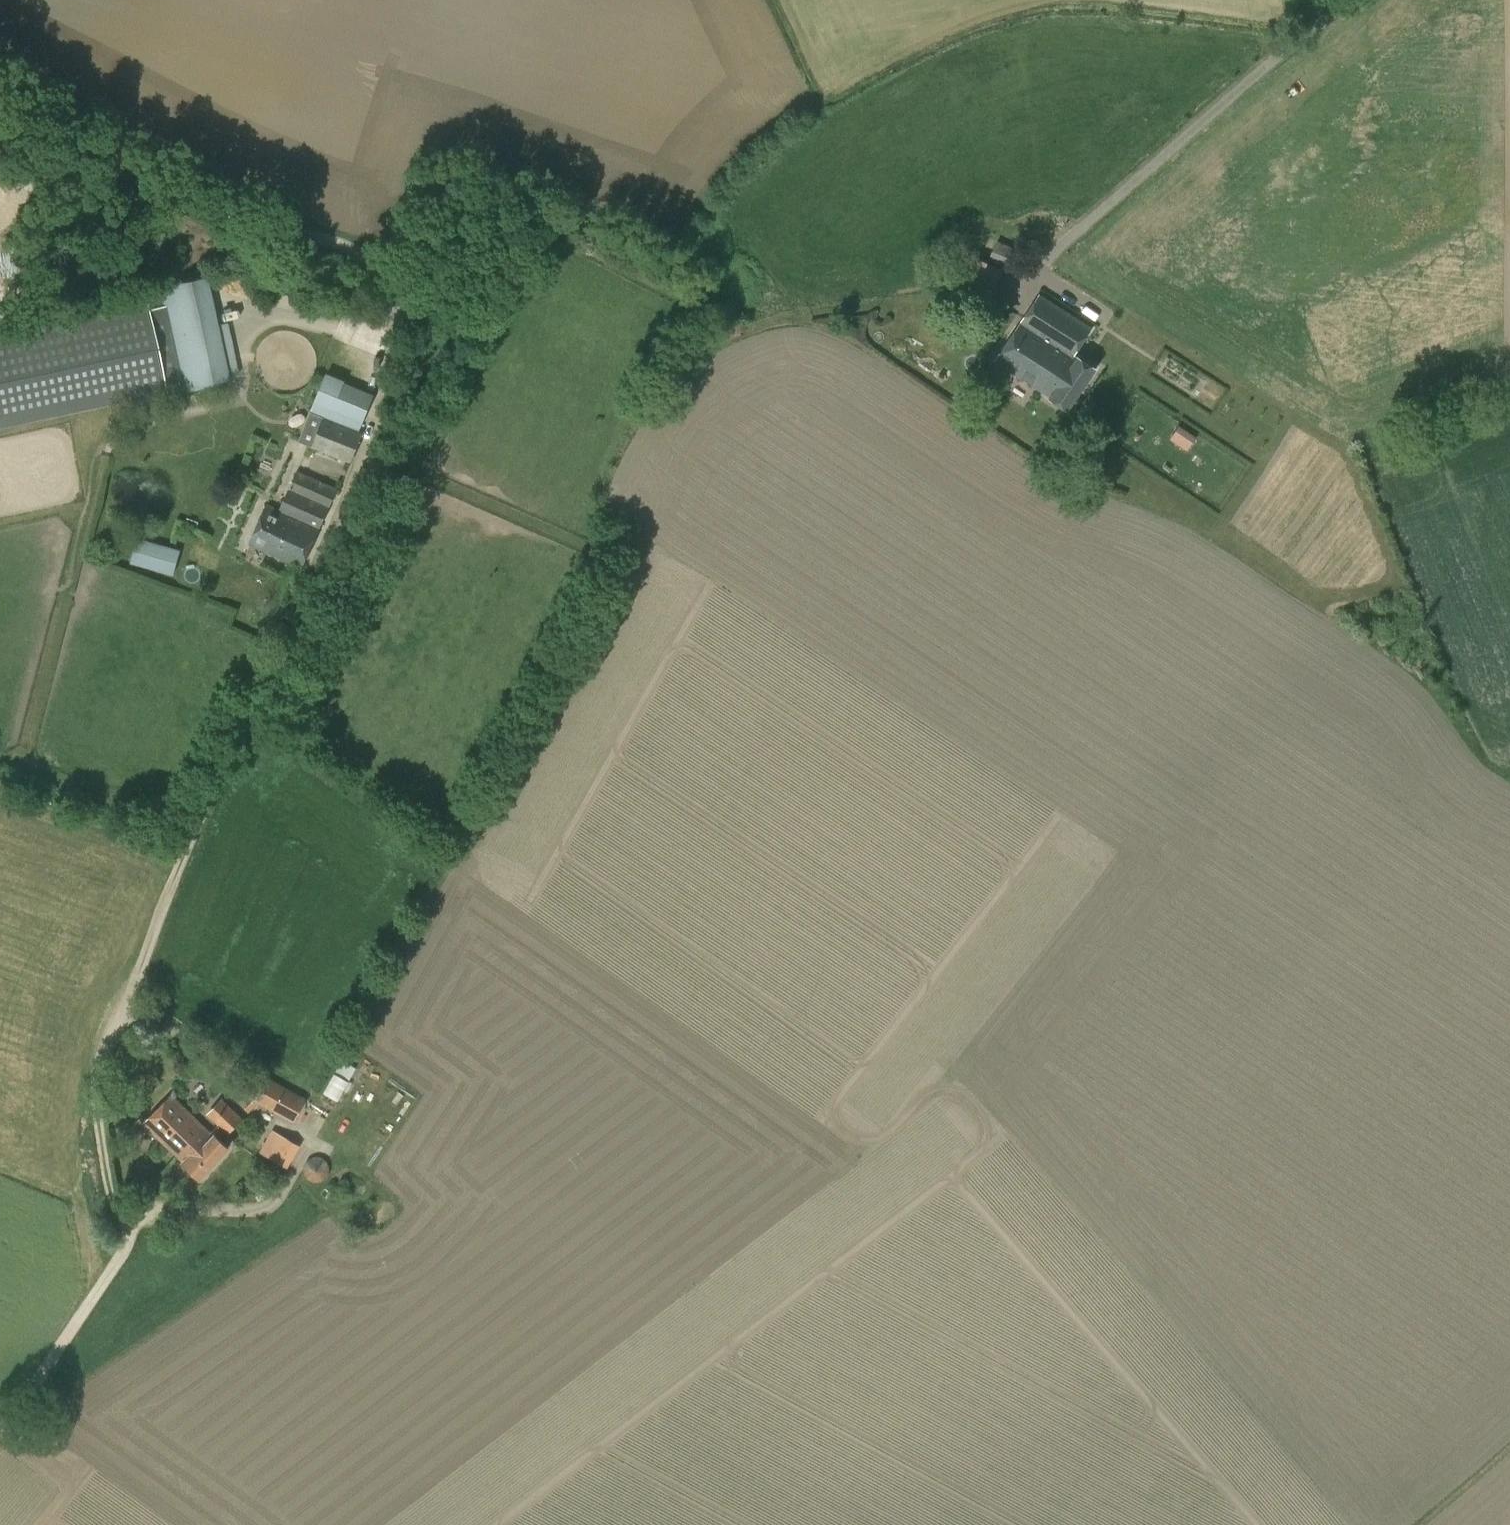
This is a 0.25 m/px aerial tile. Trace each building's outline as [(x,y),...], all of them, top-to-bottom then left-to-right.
[(1012,269),(1020,253),(1000,242),(990,260),(961,245),(945,276),(985,297),(1002,264),(1012,269)] [(164,306),(148,309),(148,305),(0,337),(0,423),(165,388),(164,384),(180,380),(181,388),(227,379),(227,378),(224,378),(202,278),(160,287),(164,306)] [(1096,369),(1077,356),(1076,358),(1073,356),(1091,329),(1039,294),(995,361),(1050,397),(1049,398),(1068,411),(1096,369)] [(372,397),(324,377),(298,440),(351,461),(362,433),(358,431),(372,397)] [(1195,438),(1178,427),(1174,434),(1179,437),(1175,444),(1186,451),(1195,438)] [(301,567),(336,489),(297,471),(279,510),(266,504),(248,543),(301,567)] [(131,559),(175,571),(181,546),(138,534),(131,559)] [(342,1059),(335,1072),(348,1079),(355,1066),(342,1059)] [(305,1099),(263,1076),(251,1098),(292,1121),(305,1099)] [(197,1178),(228,1148),(221,1141),(244,1119),(223,1098),(207,1113),(219,1124),(209,1134),(171,1095),(143,1123),(182,1162),(197,1178)] [(274,1161),(288,1169),(300,1146),(287,1138),(274,1161)] [(304,1170),(315,1182),(331,1169),(320,1156),(304,1170)]
